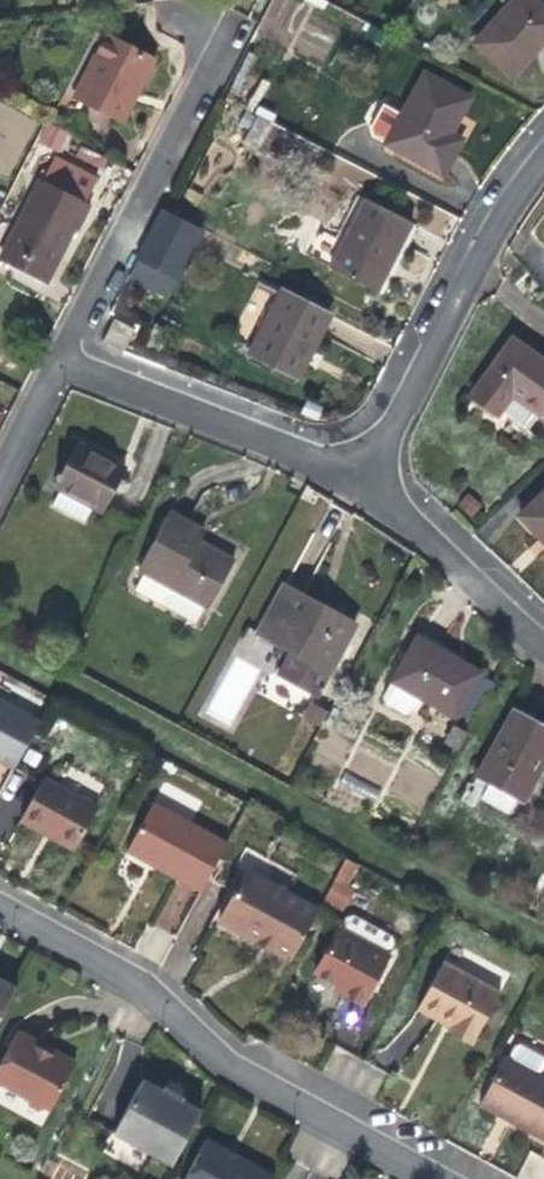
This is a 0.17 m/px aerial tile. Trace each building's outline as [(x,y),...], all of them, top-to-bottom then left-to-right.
[(474,42),(512,77),(543,43),(543,7),(536,0),(512,0),(474,42)] [(324,61),(332,38),(306,30),(298,53),(324,61)] [(101,60),(79,102),(122,124),(155,59),(106,34),(95,57),(101,60)] [(74,99),(79,102),(101,60),(95,57),(74,99)] [(443,145),(451,132),(470,98),(424,72),(386,143),(431,168),(443,145)] [(25,163),(32,113),(0,109),(0,156),(0,160),(25,163)] [(48,121),(37,140),(61,154),(72,136),(48,121)] [(462,140),(451,132),(443,145),(455,153),(462,140)] [(455,153),(443,145),(431,168),(442,175),(455,153)] [(97,180),(54,157),(2,261),(44,283),(71,228),(78,231),(91,205),(85,202),(97,180)] [(365,198),(329,268),(377,292),(413,223),(365,198)] [(155,208),(129,282),(175,298),(201,224),(155,208)] [(264,316),(274,289),(259,283),(249,311),(264,316)] [(281,289),(249,352),(297,377),(329,315),(281,289)] [(110,319),(105,344),(130,349),(135,324),(110,319)] [(497,414),(511,394),(538,414),(543,406),(543,361),(512,338),(470,395),(497,414)] [(61,489),(93,505),(104,510),(115,489),(120,479),(125,470),(77,444),(55,486),(61,489)] [(120,479),(115,489),(121,492),(126,491),(129,484),(120,479)] [(84,522),(93,505),(61,489),(52,505),(84,522)] [(519,516),(540,537),(542,535),(543,538),(543,492),(519,516)] [(234,561),(198,542),(182,534),(187,523),(168,512),(138,568),(209,606),(234,561)] [(182,534),(198,542),(203,531),(187,523),(182,534)] [(291,651),(279,674),(318,695),(355,624),(280,583),(255,632),(291,651)] [(392,681),(421,696),(456,716),(480,673),(417,637),(392,681)] [(205,716),(231,728),(258,668),(232,656),(205,716)] [(412,712),(421,696),(392,681),(383,695),(384,701),(406,713),(412,712)] [(15,768),(39,722),(0,701),(0,760),(15,768)] [(319,729),(325,717),(326,715),(310,706),(303,719),(319,729)] [(515,799),(520,802),(539,767),(541,769),(543,763),(543,725),(514,708),(476,776),(487,784),(515,799)] [(319,729),(317,732),(326,736),(334,722),(325,717),(319,729)] [(44,777),(21,820),(40,831),(41,827),(50,832),(57,836),(55,840),(74,850),(98,808),(44,777)] [(510,811),(515,799),(487,784),(482,795),(510,811)] [(148,863),(201,892),(227,843),(153,802),(126,851),(148,863)] [(341,858),(325,904),(344,910),(360,865),(341,858)] [(253,940),(290,960),(318,909),(247,869),(219,921),(253,940)] [(154,926),(177,936),(197,892),(175,882),(154,926)] [(347,915),(340,928),(388,954),(394,942),(392,935),(354,915),(347,915)] [(314,972),(336,984),(347,990),(344,994),(362,1005),(389,954),(388,954),(340,928),(338,927),(314,972)] [(442,960),(417,1009),(450,1026),(447,1032),(458,1038),(472,1045),(500,991),(442,960)] [(16,988),(0,978),(0,1017),(16,988)] [(347,990),(336,984),(333,988),(340,992),(344,994),(347,990)] [(0,1063),(0,1083),(25,1096),(26,1103),(40,1111),(49,1110),(75,1062),(53,1049),(52,1053),(46,1050),(38,1046),(40,1042),(17,1029),(0,1063)] [(539,1075),(543,1066),(543,1057),(520,1043),(514,1044),(508,1057),(539,1075)] [(539,1075),(508,1057),(505,1055),(479,1105),(504,1118),(543,1140),(543,1077),(539,1075)] [(111,1132),(172,1165),(201,1111),(180,1099),(182,1096),(176,1093),(165,1087),(163,1090),(142,1078),(111,1132)] [(184,1178),(273,1178),(275,1175),(235,1153),(206,1138),(184,1178)]
